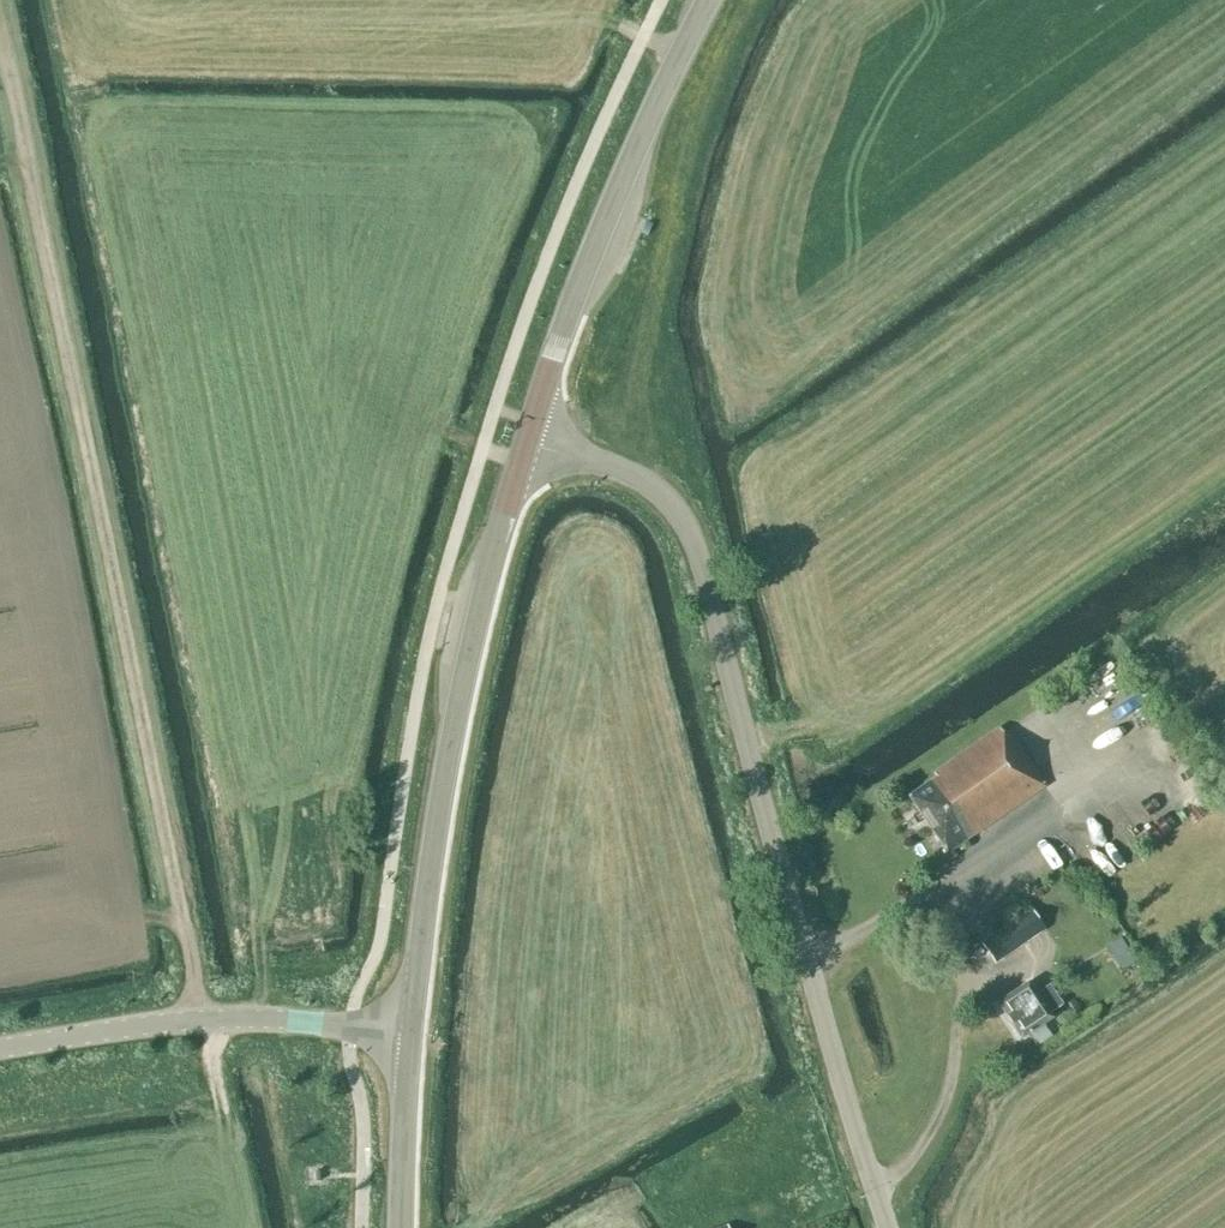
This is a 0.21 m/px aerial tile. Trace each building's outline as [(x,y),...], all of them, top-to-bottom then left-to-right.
[(651,223),(645,220),(640,233),(646,235),(651,223)] [(1012,745),(1000,727),(934,773),(937,777),(909,796),(947,853),(1046,786),(1016,742),(1012,745)] [(1117,833),(1104,812),(1073,831),(1086,852),(1090,850),(1105,871),(1133,851),(1119,831),(1117,833)] [(1046,930),(1031,908),(980,942),(995,964),(1046,930)] [(1130,948),(1121,934),(1106,944),(1116,958),(1130,948)] [(1050,984),(1036,993),(1029,982),(998,1002),(1021,1038),(1053,1018),(1049,1013),(1063,1004),(1050,984)]
